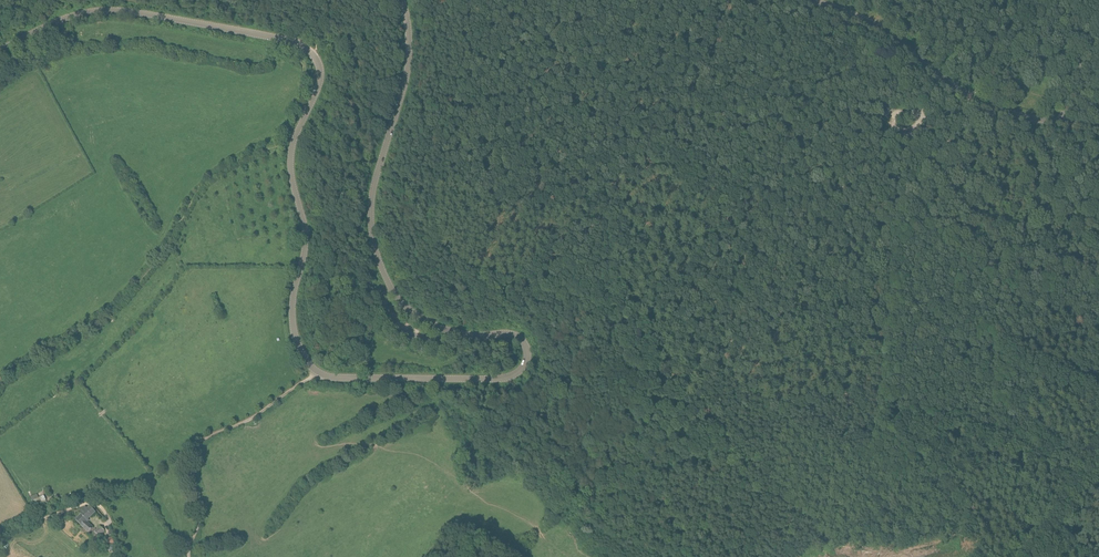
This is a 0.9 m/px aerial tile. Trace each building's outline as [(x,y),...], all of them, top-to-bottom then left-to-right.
[(36,510),(48,504),(44,497),(39,499),(38,496),(31,499),(36,510)] [(87,509),(85,507),(79,512),(81,514),(76,520),(81,526),(88,533),(93,527),(87,522),(89,520),(88,519),(95,512),(90,506),(87,509)] [(98,535),(99,536),(104,530),(100,526),(94,532),(98,535)] [(107,545),(109,551),(117,548),(115,543),(116,542),(113,537),(107,539),(104,540),(106,545),(107,545)]
